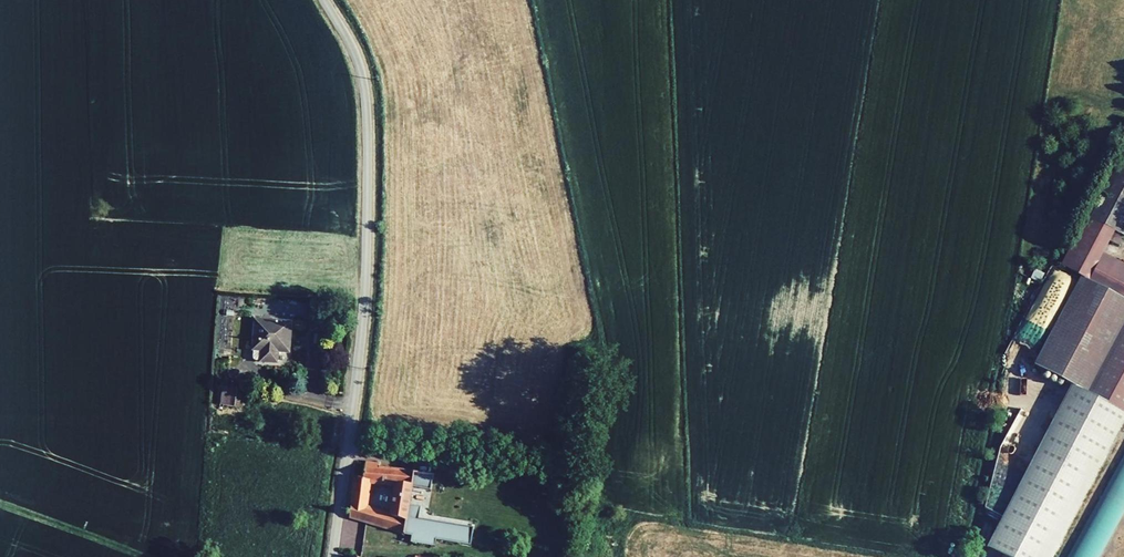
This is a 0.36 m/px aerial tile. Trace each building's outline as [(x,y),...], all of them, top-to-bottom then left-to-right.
[(1112,163),(1085,216),(1113,230),(1118,232),(1123,221),(1123,167),(1112,163)] [(1123,298),(1123,297),(1123,264),(1102,252),(1113,230),(1085,216),(1061,265),(1080,275),(1123,298)] [(1123,298),(1080,275),(1033,365),(1084,393),(1123,323),(1123,298)] [(293,321),(255,318),(252,349),(266,350),(265,362),(278,363),(279,351),(290,351),(293,321)] [(216,339),(216,357),(229,357),(230,340),(216,339)] [(243,388),(223,386),(220,405),(240,408),(243,388)] [(1094,445),(1053,436),(1048,457),(1089,467),(1094,445)] [(1106,489),(1068,556),(1097,556),(1123,509),(1123,456),(1106,489)] [(379,467),(380,463),(365,461),(363,478),(354,477),(349,518),(404,534),(413,472),(379,467)] [(443,475),(413,472),(404,534),(435,540),(443,475)]
